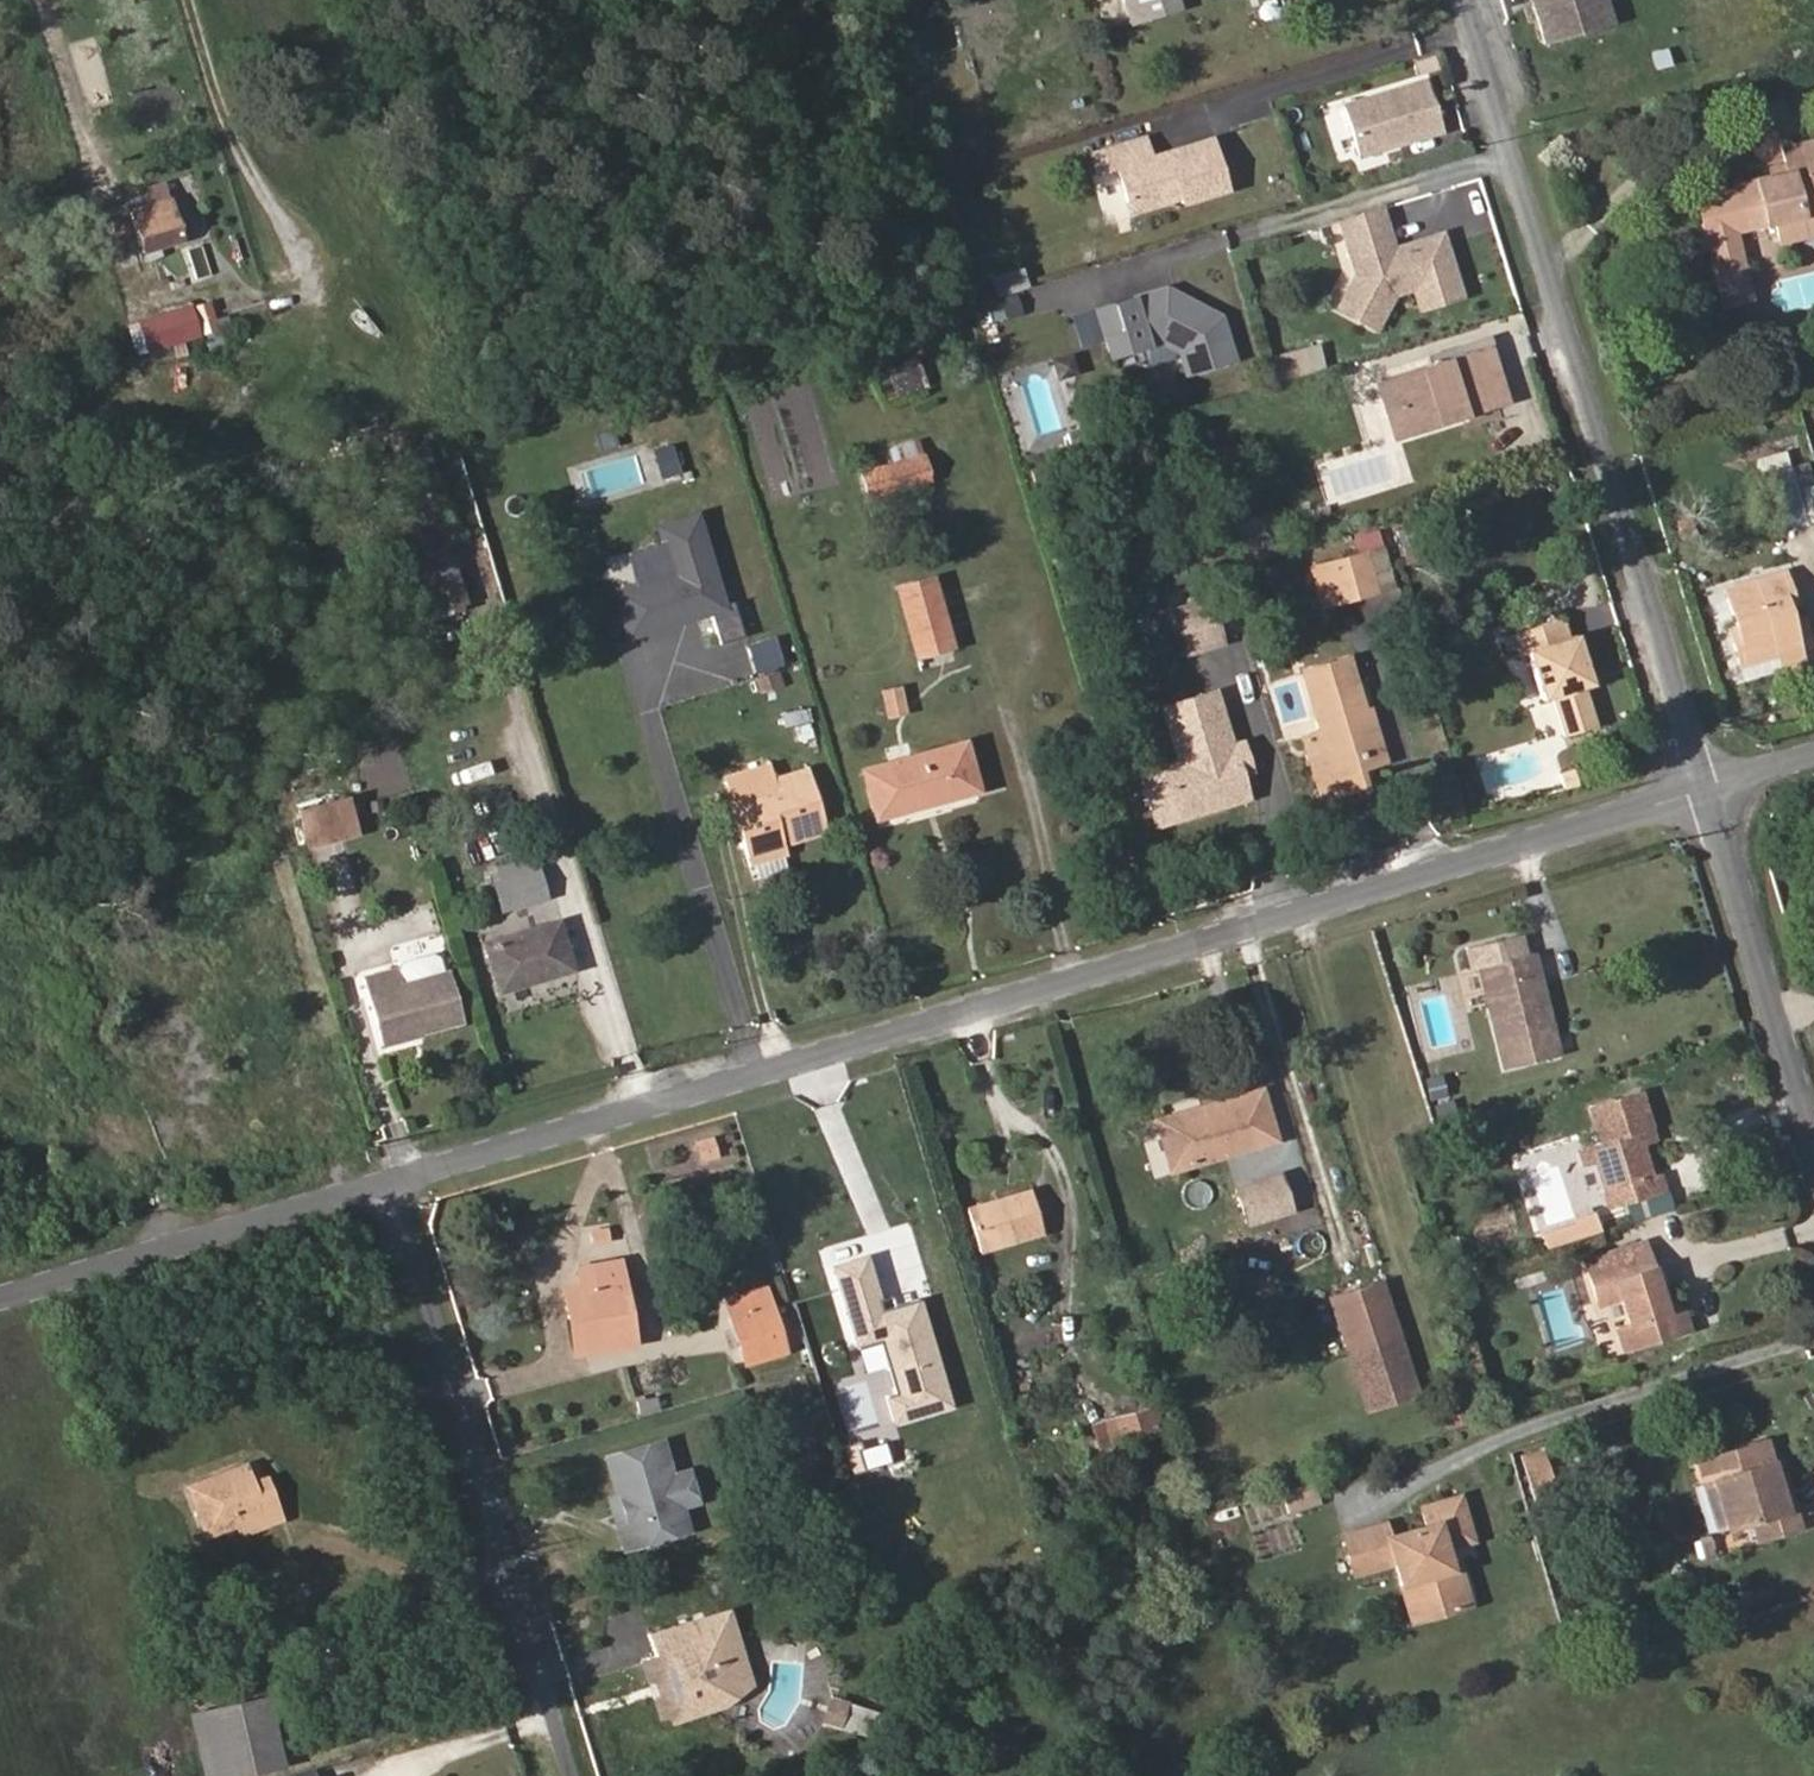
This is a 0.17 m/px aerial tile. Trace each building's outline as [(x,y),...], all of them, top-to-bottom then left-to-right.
[(1139,0),(1124,0),(1129,19),(1144,15),(1139,0)] [(1144,15),(1178,5),(1177,0),(1139,0),(1144,15)] [(1540,45),(1606,25),(1599,0),(1526,0),(1540,45)] [(1434,79),(1353,104),(1369,155),(1450,130),(1434,79)] [(1769,176),(1733,184),(1734,189),(1712,194),(1715,207),(1697,211),(1720,305),(1736,301),(1732,285),(1742,271),(1732,231),(1774,222),(1779,240),(1813,232),(1813,140),(1781,148),(1784,165),(1786,172),(1769,176)] [(1145,143),(1093,159),(1101,184),(1122,178),(1130,207),(1147,215),(1183,204),(1184,208),(1227,194),(1213,144),(1151,162),(1145,143)] [(1767,169),(1769,176),(1786,172),(1784,165),(1767,169)] [(149,198),(154,215),(173,209),(168,192),(149,198)] [(1715,207),(1712,194),(1694,198),(1697,211),(1715,207)] [(173,209),(154,215),(132,222),(133,225),(116,230),(123,254),(140,249),(144,263),(186,250),(173,209)] [(1379,209),(1340,221),(1356,275),(1338,309),(1374,329),(1393,294),(1413,288),(1453,275),(1441,236),(1392,251),(1379,209)] [(991,280),(997,299),(1028,289),(1023,271),(991,280)] [(1732,285),(1736,301),(1749,298),(1742,271),(1732,285)] [(1453,275),(1413,288),(1419,309),(1459,296),(1453,275)] [(1135,312),(1180,298),(1165,290),(1132,300),(1135,312)] [(1021,313),(1016,295),(1000,300),(1006,318),(1021,313)] [(1132,300),(1096,311),(1110,357),(1160,341),(1179,351),(1186,374),(1231,360),(1219,319),(1180,298),(1135,312),(1132,300)] [(226,329),(217,299),(128,326),(137,356),(226,329)] [(1488,341),(1444,355),(1455,389),(1499,375),(1488,341)] [(1318,343),(1273,354),(1278,376),(1324,365),(1318,343)] [(1444,355),(1391,371),(1409,430),(1507,400),(1499,375),(1455,389),(1444,355)] [(921,358),(873,367),(879,398),(927,389),(921,358)] [(1391,371),(1375,376),(1394,435),(1409,430),(1391,371)] [(1092,440),(1088,428),(1065,435),(1069,447),(1092,440)] [(376,478),(431,461),(426,447),(396,458),(387,431),(362,440),(376,478)] [(892,464),(922,456),(918,440),(888,448),(892,464)] [(928,477),(922,456),(892,464),(862,473),(868,497),(929,482),(928,477)] [(458,535),(431,461),(376,478),(389,515),(376,519),(391,559),(441,542),(458,535)] [(1801,528),(1783,470),(1755,479),(1773,537),(1801,528)] [(323,506),(327,520),(348,513),(345,501),(323,506)] [(723,607),(696,518),(661,529),(675,577),(617,594),(630,636),(711,612),(721,646),(745,639),(734,603),(723,607)] [(464,607),(441,542),(391,559),(415,625),(464,607)] [(1376,588),(1367,554),(1330,565),(1339,598),(1376,588)] [(1783,596),(1791,594),(1785,573),(1726,592),(1737,631),(1742,643),(1735,646),(1742,667),(1777,657),(1801,649),(1788,611),(1783,596)] [(947,646),(927,577),(894,588),(912,655),(947,646)] [(1219,641),(1207,601),(1173,611),(1185,651),(1219,641)] [(1591,682),(1576,629),(1569,631),(1564,613),(1517,626),(1523,648),(1530,646),(1544,695),(1552,693),(1562,729),(1596,720),(1585,683),(1591,682)] [(1742,643),(1737,631),(1731,633),(1735,646),(1742,643)] [(1805,664),(1801,649),(1777,657),(1781,672),(1805,664)] [(1374,748),(1363,710),(1348,658),(1306,670),(1322,727),(1306,732),(1315,765),(1324,795),(1361,784),(1357,769),(1352,754),(1374,748)] [(900,684),(879,690),(887,718),(908,712),(900,684)] [(1213,696),(1163,711),(1179,765),(1162,770),(1173,805),(1207,795),(1224,806),(1245,800),(1213,696)] [(807,707),(787,712),(795,742),(815,736),(807,707)] [(1372,708),(1363,710),(1374,748),(1352,754),(1357,769),(1387,761),(1372,708)] [(976,789),(963,744),(863,774),(877,819),(976,789)] [(782,796),(780,788),(777,776),(774,766),(726,780),(735,810),(750,805),(782,796)] [(777,776),(780,788),(811,779),(808,768),(777,776)] [(1173,805),(1162,770),(1140,777),(1150,812),(1173,805)] [(811,779),(780,788),(782,796),(750,805),(756,828),(742,832),(755,872),(760,870),(790,861),(788,851),(784,841),(827,828),(811,779)] [(356,827),(346,794),(302,807),(312,840),(356,827)] [(1224,806),(1207,795),(1173,805),(1177,820),(1224,806)] [(756,828),(750,805),(735,810),(742,832),(756,828)] [(830,839),(827,828),(784,841),(788,851),(830,839)] [(519,876),(539,870),(535,856),(515,862),(519,876)] [(794,874),(790,861),(760,870),(764,883),(794,874)] [(546,895),(539,870),(519,876),(515,862),(497,867),(501,881),(495,883),(503,908),(546,895)] [(558,923),(508,938),(521,983),(572,967),(558,923)] [(1526,957),(1529,956),(1524,937),(1468,950),(1473,970),(1480,968),(1526,957)] [(521,983),(508,938),(488,944),(501,989),(521,983)] [(1532,981),(1539,979),(1533,955),(1529,956),(1526,957),(1532,981)] [(1550,1026),(1539,979),(1532,981),(1526,957),(1480,968),(1498,1039),(1503,1063),(1556,1050),(1550,1026)] [(458,1020),(445,975),(402,987),(397,968),(364,977),(369,996),(373,996),(385,1040),(458,1020)] [(1422,1078),(1428,1100),(1448,1094),(1442,1073),(1422,1078)] [(1202,1115),(1162,1127),(1174,1169),(1273,1141),(1259,1092),(1201,1108),(1202,1115)] [(1633,1136),(1650,1131),(1639,1094),(1589,1109),(1600,1145),(1579,1152),(1584,1168),(1596,1165),(1605,1193),(1620,1188),(1626,1207),(1665,1195),(1659,1177),(1647,1181),(1638,1151),(1633,1136)] [(1438,1122),(1457,1118),(1452,1097),(1433,1101),(1438,1122)] [(1160,1119),(1162,1127),(1202,1115),(1201,1108),(1160,1119)] [(1655,1145),(1650,1131),(1633,1136),(1638,1151),(1655,1145)] [(715,1155),(710,1139),(696,1143),(700,1160),(715,1155)] [(1275,1178),(1233,1190),(1242,1224),(1285,1212),(1275,1178)] [(1045,1229),(1033,1189),(966,1208),(976,1247),(1045,1229)] [(1650,1222),(1671,1216),(1665,1195),(1626,1207),(1632,1228),(1650,1222)] [(1605,1263),(1617,1301),(1635,1295),(1643,1320),(1632,1323),(1640,1348),(1704,1328),(1697,1304),(1684,1308),(1664,1244),(1605,1263)] [(564,1291),(575,1354),(633,1345),(619,1261),(578,1269),(582,1287),(564,1291)] [(733,1317),(768,1307),(763,1288),(728,1299),(733,1317)] [(1403,1368),(1411,1366),(1405,1345),(1389,1289),(1339,1303),(1355,1359),(1371,1413),(1412,1400),(1403,1368)] [(747,1360),(781,1349),(768,1307),(733,1317),(747,1360)] [(1420,1398),(1411,1366),(1403,1368),(1412,1400),(1420,1398)] [(655,1397),(637,1403),(641,1415),(659,1409),(655,1397)] [(1159,1434),(1151,1409),(1093,1427),(1100,1451),(1123,1445),(1125,1451),(1134,1449),(1132,1442),(1159,1434)] [(661,1443),(607,1459),(618,1497),(626,1525),(650,1518),(656,1540),(686,1531),(679,1507),(670,1477),(661,1443)] [(1764,1449),(1700,1468),(1707,1490),(1714,1489),(1728,1536),(1751,1530),(1756,1549),(1799,1537),(1793,1516),(1785,1519),(1770,1471),(1764,1449)] [(1555,1502),(1541,1456),(1518,1463),(1532,1508),(1555,1502)] [(255,1490),(251,1480),(247,1465),(190,1483),(206,1532),(238,1522),(278,1509),(270,1486),(255,1490)] [(1779,1468),(1770,1471),(1785,1519),(1793,1516),(1779,1468)] [(670,1477),(679,1507),(695,1503),(686,1473),(670,1477)] [(266,1475),(251,1480),(255,1490),(270,1486),(266,1475)] [(1317,1503),(1312,1485),(1283,1493),(1289,1512),(1317,1503)] [(1714,1489),(1707,1490),(1721,1538),(1728,1536),(1714,1489)] [(626,1525),(618,1497),(610,1499),(624,1549),(656,1540),(650,1518),(626,1525)] [(1129,1509),(1132,1521),(1154,1515),(1150,1502),(1129,1509)] [(1394,1574),(1444,1558),(1443,1554),(1472,1546),(1459,1505),(1423,1517),(1429,1536),(1392,1547),(1388,1533),(1344,1546),(1354,1581),(1392,1570),(1394,1574)] [(278,1509),(238,1522),(241,1533),(282,1521),(278,1509)] [(1450,1577),(1444,1558),(1394,1574),(1405,1613),(1428,1606),(1433,1624),(1466,1614),(1455,1575),(1450,1577)] [(1428,1606),(1405,1613),(1411,1631),(1433,1624),(1428,1606)] [(645,1658),(651,1676),(684,1667),(738,1651),(727,1613),(692,1623),(690,1618),(644,1632),(651,1655),(645,1658)] [(651,1676),(653,1681),(657,1695),(661,1709),(663,1709),(665,1709),(668,1709),(670,1709),(672,1709),(674,1708),(676,1708),(678,1708),(680,1707),(682,1707),(684,1707),(686,1706),(688,1706),(690,1705),(692,1704),(694,1704),(696,1703),(698,1703),(700,1702),(702,1701),(704,1700),(706,1700),(708,1699),(709,1698),(711,1697),(713,1696),(715,1695),(717,1694),(719,1693),(721,1692),(714,1669),(741,1660),(738,1651),(684,1667),(651,1676)] [(639,1660),(645,1678),(651,1676),(645,1658),(639,1660)] [(748,1684),(741,1660),(714,1669),(721,1692),(748,1684)] [(663,1709),(661,1709),(663,1717),(723,1700),(721,1692),(719,1693),(717,1694),(715,1695),(713,1696),(711,1697),(709,1698),(708,1699),(706,1700),(704,1700),(702,1701),(700,1702),(698,1703),(696,1703),(694,1704),(692,1704),(690,1705),(688,1706),(686,1706),(684,1707),(682,1707),(680,1707),(678,1708),(676,1708),(674,1708),(672,1709),(670,1709),(668,1709),(665,1709),(663,1709)] [(655,1711),(661,1709),(657,1695),(650,1697),(655,1711)] [(836,1727),(843,1704),(831,1700),(824,1723),(836,1727)] [(260,1701),(189,1718),(202,1775),(229,1775),(275,1765),(260,1701)] [(881,1715),(843,1704),(836,1727),(874,1738),(881,1715)] [(338,1754),(268,1775),(344,1775),(338,1754)]
